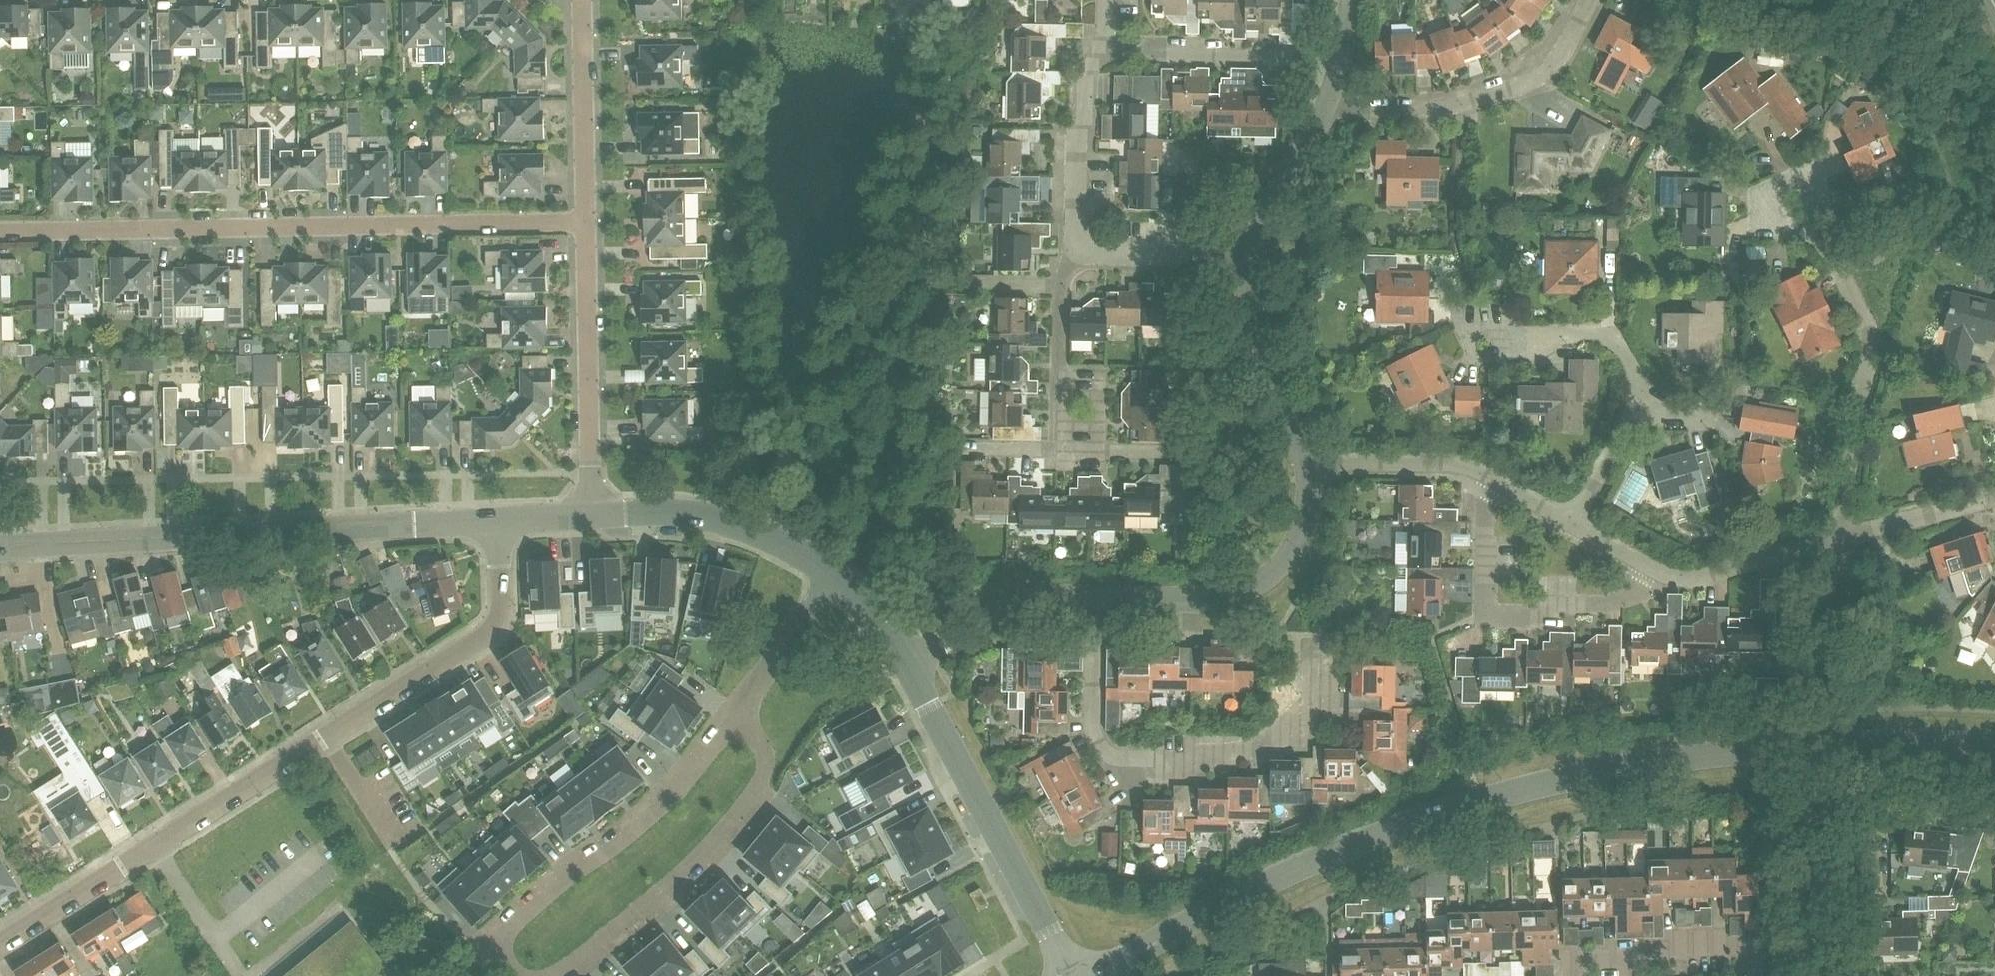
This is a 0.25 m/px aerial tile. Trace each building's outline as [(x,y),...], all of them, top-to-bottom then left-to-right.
[(504,40),(523,20),(504,1),(493,2),(493,0),(466,0),(466,2),(453,2),(453,28),(466,27),(466,30),(493,29),(504,40)] [(636,20),(681,19),(681,0),(636,0),(636,20)] [(1035,23),(1047,23),(1048,0),(1036,0),(1035,23)] [(1199,20),(1198,20),(1199,0),(1152,0),(1151,15),(1174,15),(1174,25),(1186,25),(1186,34),(1199,35),(1199,20)] [(1198,20),(1199,20),(1221,20),(1221,30),(1233,30),(1233,39),(1246,40),(1246,34),(1246,25),(1245,25),(1246,0),(1199,0),(1198,20)] [(1245,25),(1246,25),(1246,34),(1258,34),(1258,30),(1268,30),(1267,34),(1279,35),(1279,44),(1293,44),(1293,32),(1293,4),(1293,0),(1246,0),(1245,25)] [(1489,16),(1505,38),(1524,22),(1530,26),(1543,7),(1534,0),(1501,0),(1499,4),(1503,6),(1489,16)] [(431,64),(445,63),(444,6),(431,6),(431,3),(403,3),(404,48),(431,47),(431,64)] [(346,8),(347,65),(361,65),(361,49),(387,48),(386,4),(359,4),(359,8),(346,8)] [(271,46),(297,46),(296,5),(281,6),(281,9),(269,9),(269,12),(256,12),(257,69),(272,69),(271,46)] [(311,5),(296,5),(297,46),(323,46),(323,68),(338,68),(336,10),(323,11),(323,8),(311,9),(311,5)] [(2,37),(28,37),(28,35),(42,35),(41,9),(28,9),(28,6),(0,6),(0,10),(0,39),(2,37)] [(173,48),(198,48),(198,7),(183,7),(183,11),(171,11),(171,13),(157,13),(158,41),(152,41),(153,89),(161,89),(163,89),(165,89),(168,87),(169,86),(171,84),(172,82),(173,80),(173,77),(173,48)] [(198,7),(198,48),(224,47),(224,70),(239,69),(238,12),(225,12),(225,10),(213,10),(213,7),(198,7)] [(107,8),(108,53),(135,52),(135,69),(135,89),(141,89),(150,89),(149,68),(148,11),(135,12),(135,8),(107,8)] [(49,13),(51,70),(65,70),(65,68),(89,67),(89,53),(91,53),(90,9),(63,9),(63,13),(49,13)] [(1509,43),(1505,38),(1489,16),(1486,11),(1466,25),(1469,29),(1454,34),(1463,60),(1464,61),(1486,53),(1489,58),(1509,43)] [(986,22),(992,22),(999,22),(999,12),(986,12),(986,22)] [(1609,54),(1605,63),(1595,82),(1616,93),(1631,65),(1647,73),(1655,57),(1630,44),(1638,30),(1611,16),(1595,46),(1609,54)] [(523,20),(504,40),(515,50),(516,77),(518,77),(518,94),(528,93),(528,90),(543,90),(543,77),(547,77),(546,49),(543,49),(542,39),(523,20)] [(1013,36),(1013,72),(1046,72),(1046,50),(1056,50),(1056,38),(1065,38),(1066,25),(1018,24),(1017,36),(1013,36)] [(1431,43),(1416,43),(1415,43),(1416,69),(1417,69),(1440,68),(1442,74),(1466,66),(1464,61),(1463,60),(1454,34),(1452,29),(1430,37),(1431,43)] [(1391,44),(1375,44),(1376,71),(1392,70),(1393,76),(1417,75),(1417,69),(1416,69),(1415,43),(1416,43),(1415,36),(1391,37),(1391,44)] [(682,87),(682,84),(682,60),(698,60),(698,46),(640,47),(641,60),(637,60),(638,87),(682,87)] [(1815,103),(1803,112),(1774,75),(1763,84),(1744,60),(1705,89),(1734,128),(1764,105),(1788,137),(1822,112),(1815,103)] [(1196,78),(1173,77),(1173,86),(1162,86),(1162,99),(1172,100),(1172,110),(1207,111),(1208,111),(1208,94),(1209,94),(1209,68),(1196,68),(1196,78)] [(1061,72),(1046,72),(1013,72),(1012,83),(1008,83),(1008,119),(1040,120),(1041,96),(1051,97),(1051,85),(1060,85),(1061,72)] [(53,85),(59,85),(63,81),(62,75),(52,75),(53,85)] [(1103,120),(1103,141),(1129,141),(1129,139),(1146,140),(1146,139),(1158,140),(1158,105),(1161,105),(1162,77),(1134,76),(1133,104),(1115,104),(1114,104),(1113,116),(1113,120),(1103,120)] [(1232,127),(1243,128),(1243,85),(1232,85),(1232,79),(1231,79),(1222,79),(1222,94),(1209,94),(1208,94),(1208,111),(1207,111),(1207,127),(1207,137),(1232,137),(1232,127)] [(1256,85),(1243,85),(1243,128),(1242,137),(1275,138),(1275,128),(1278,128),(1279,95),(1279,86),(1266,86),(1256,85)] [(232,90),(232,103),(246,103),(246,89),(232,90)] [(1902,104),(1896,93),(1885,99),(1890,110),(1902,104)] [(1646,130),(1663,103),(1649,94),(1632,121),(1646,130)] [(474,111),(483,111),(483,114),(499,113),(499,140),(544,139),(543,112),(540,112),(540,98),(474,99),(474,111)] [(1853,102),(1849,108),(1838,122),(1852,150),(1842,155),(1858,185),(1881,174),(1877,165),(1895,157),(1885,136),(1889,135),(1873,104),(1853,102)] [(15,120),(15,108),(15,107),(0,107),(0,122),(15,122),(15,120)] [(15,108),(15,120),(19,120),(23,120),(23,108),(15,108)] [(642,155),(699,154),(699,139),(683,140),(682,113),(638,114),(639,141),(642,141),(642,155)] [(1581,116),(1569,139),(1558,139),(1558,136),(1517,136),(1517,189),(1547,190),(1547,167),(1590,168),(1610,131),(1581,116)] [(348,125),(348,137),(360,137),(360,125),(348,125)] [(299,150),(300,191),(315,191),(314,187),(326,187),(326,185),(340,184),(339,169),(339,127),(324,133),(325,150),(311,150),(299,150)] [(284,191),(300,191),(299,150),(273,150),(273,128),(258,129),(259,186),(272,185),(272,188),(284,187),(284,191)] [(226,151),(200,152),(201,192),(216,192),(216,189),(228,188),(228,186),(241,186),(240,129),(225,129),(226,151)] [(1020,177),(1021,155),(1030,155),(1031,143),(1040,143),(1040,130),(993,129),(992,141),(988,141),(988,177),(992,177),(1020,177)] [(151,175),(160,175),(160,187),(174,187),(174,189),(186,189),(186,193),(201,192),(200,152),(200,139),(174,140),(174,130),(159,130),(160,141),(151,141),(151,175)] [(434,193),(448,193),(447,136),(432,136),(433,152),(406,153),(407,197),(434,197),(434,193)] [(362,198),(390,197),(389,153),(363,153),(362,137),(360,137),(348,137),(349,194),(362,194),(362,198)] [(1158,140),(1146,139),(1146,140),(1129,139),(1129,141),(1129,162),(1119,162),(1119,174),(1161,175),(1162,140),(1158,140)] [(151,175),(151,141),(136,141),(136,157),(110,158),(111,202),(138,201),(138,198),(151,198),(151,175)] [(93,202),(93,158),(66,158),(66,142),(52,142),(53,199),(66,199),(66,203),(93,202)] [(1405,143),(1378,143),(1378,168),(1387,168),(1387,204),(1406,204),(1406,199),(1437,199),(1437,160),(1405,159),(1405,143)] [(541,182),(545,182),(544,155),(500,155),(500,182),(484,182),(484,196),(541,196),(541,182)] [(1161,210),(1161,175),(1119,174),(1119,187),(1129,187),(1128,210),(1161,210)] [(987,188),(987,224),(1003,224),(1019,224),(1019,223),(1020,202),(1029,202),(1039,202),(1039,190),(1040,177),(1020,177),(992,177),(991,188),(988,188),(987,188)] [(1660,206),(1662,206),(1684,206),(1684,243),(1723,244),(1724,198),(1689,198),(1689,177),(1660,177),(1660,206)] [(644,219),(685,219),(684,193),(706,193),(706,178),(649,179),(649,192),(647,192),(647,205),(644,205),(644,219)] [(16,204),(16,190),(0,190),(0,205),(16,204)] [(1173,231),(1187,231),(1187,211),(1174,211),(1173,231)] [(685,245),(685,219),(644,219),(644,234),(648,234),(648,246),(650,246),(650,260),(681,259),(681,269),(698,269),(697,259),(708,259),(707,244),(685,245)] [(1050,237),(1051,224),(1019,223),(1019,224),(1003,224),(1002,235),(998,235),(998,271),(1031,272),(1031,249),(1040,249),(1041,237),(1050,237)] [(1361,231),(1360,243),(1360,245),(1374,246),(1375,232),(1361,231)] [(1595,244),(1547,243),(1546,291),(1594,293),(1595,244)] [(502,292),(547,292),(546,264),(543,264),(542,251),(485,252),(486,266),(502,266),(502,292)] [(409,298),(409,314),(435,313),(450,313),(450,310),(450,301),(449,256),(436,256),(436,253),(408,253),(409,298)] [(392,298),(392,297),(391,254),(363,254),(363,258),(350,258),(351,315),(365,315),(365,298),(392,298)] [(65,334),(64,320),(69,320),(69,303),(95,303),(95,258),(67,259),(67,263),(54,263),(55,334),(65,334)] [(154,318),(153,301),(153,261),(139,261),(139,258),(112,258),(112,303),(139,302),(139,318),(154,318)] [(17,274),(17,260),(0,260),(0,301),(2,301),(1,274),(17,274)] [(1744,261),(1745,275),(1764,274),(1763,260),(1744,261)] [(276,304),(302,304),(301,263),(286,263),(286,267),(274,267),(274,269),(261,270),(262,327),(276,326),(276,304)] [(316,263),(301,263),(302,304),(327,303),(328,326),(342,325),(341,268),(328,268),(328,266),(316,266),(316,263)] [(202,265),(203,305),(229,305),(229,327),(243,327),(242,270),(229,270),(229,268),(217,268),(217,264),(202,265)] [(177,306),(203,305),(202,265),(187,265),(187,269),(175,269),(175,271),(162,271),(163,328),(177,328),(177,306)] [(1427,273),(1379,272),(1378,320),(1426,321),(1427,273)] [(1818,291),(1813,292),(1804,275),(1771,291),(1780,308),(1775,311),(1794,350),(1802,346),(1808,359),(1837,345),(1831,330),(1836,328),(1818,291)] [(686,296),(702,296),(702,281),(644,282),(645,295),(641,295),(642,323),(686,322),(686,296)] [(1106,292),(1106,299),(1107,299),(1106,325),(1107,325),(1141,325),(1142,283),(1129,283),(1129,293),(1106,292)] [(1154,283),(1142,283),(1141,325),(1162,326),(1162,342),(1182,342),(1183,298),(1177,298),(1177,293),(1154,293),(1154,283)] [(1973,341),(1983,343),(1984,339),(1993,341),(1994,331),(1994,304),(1961,296),(1957,312),(1949,310),(1944,329),(1953,331),(1947,356),(1940,354),(1937,365),(1965,371),(1973,341)] [(988,345),(999,345),(999,346),(1020,346),(1020,347),(1047,347),(1047,334),(1038,334),(1038,322),(1028,322),(1029,299),(996,298),(995,334),(988,334),(988,345)] [(1071,308),(1071,340),(1107,341),(1107,325),(1106,325),(1107,299),(1106,299),(1094,298),(1094,308),(1071,308)] [(544,348),(544,347),(544,335),(547,335),(547,307),(502,308),(503,334),(487,334),(487,349),(544,348)] [(1709,363),(1710,316),(1664,315),(1664,347),(1678,348),(1677,362),(1709,363)] [(18,345),(18,342),(2,343),(2,316),(0,316),(0,357),(19,357),(19,355),(33,355),(33,344),(18,345)] [(956,334),(943,333),(943,341),(955,342),(956,334)] [(352,352),(352,339),(338,340),(339,352),(352,352)] [(263,353),(263,340),(253,340),(253,353),(263,353)] [(387,342),(387,351),(400,351),(400,342),(387,342)] [(646,384),(703,383),(703,368),(687,368),(686,342),(642,343),(642,370),(646,370),(646,384)] [(990,381),(990,392),(1023,393),(1038,394),(1038,381),(1029,380),(1029,368),(1019,368),(1020,347),(1020,346),(999,346),(999,345),(988,345),(987,345),(986,381),(990,381)] [(1439,362),(1431,346),(1388,367),(1400,391),(1397,393),(1405,409),(1435,394),(1440,404),(1455,404),(1455,415),(1479,415),(1479,388),(1456,388),(1449,375),(1444,378),(1437,364),(1439,362)] [(352,364),(366,363),(366,353),(352,354),(352,364)] [(350,369),(350,355),(339,355),(339,369),(350,369)] [(168,356),(155,357),(155,370),(169,369),(168,356)] [(521,396),(510,407),(530,426),(549,407),(549,397),(552,397),(552,369),(548,369),(548,356),(523,356),(523,369),(521,370),(521,396)] [(153,357),(141,357),(141,369),(153,369),(153,357)] [(1571,360),(1570,384),(1547,384),(1547,388),(1519,387),(1519,399),(1516,399),(1516,410),(1546,411),(1546,430),(1579,431),(1580,400),(1596,401),(1597,361),(1571,360)] [(1122,393),(1122,406),(1164,407),(1164,371),(1132,371),(1131,394),(1122,393)] [(70,384),(69,384),(56,384),(57,449),(70,449),(70,453),(98,452),(97,408),(70,408),(70,384)] [(329,408),(303,408),(304,449),(319,449),(319,445),(331,445),(331,443),(344,442),(343,385),(329,385),(329,408)] [(263,386),(264,444),(277,443),(277,446),(289,446),(289,449),(304,449),(303,408),(277,408),(277,386),(263,386)] [(452,443),(452,421),(451,386),(437,386),(437,402),(411,403),(411,447),(439,447),(439,443),(452,443)] [(230,409),(205,410),(205,450),(220,450),(220,447),(232,446),(232,444),(245,444),(244,387),(230,387),(230,409)] [(367,448),(394,447),(393,403),(367,403),(367,387),(352,387),(353,444),(366,444),(367,448)] [(190,451),(205,450),(205,410),(179,410),(178,388),(164,388),(165,445),(178,445),(178,447),(190,447),(190,451)] [(143,448),(156,448),(155,391),(140,391),(141,407),(114,408),(115,452),(143,452),(143,448)] [(1023,393),(990,392),(989,428),(993,428),(993,440),(1041,441),(1041,427),(1032,427),(1032,415),(1022,415),(1023,393)] [(647,441),(704,440),(704,426),(688,426),(687,400),(643,401),(643,428),(647,428),(647,441)] [(1741,464),(1748,488),(1783,478),(1778,463),(1781,448),(1770,445),(1771,435),(1794,439),(1799,410),(1766,404),(1765,409),(1743,405),(1738,429),(1750,431),(1748,442),(1745,442),(1741,464)] [(1959,405),(1912,416),(1918,440),(1902,443),(1908,469),(1956,457),(1950,431),(1964,427),(1959,405)] [(1163,442),(1164,407),(1122,406),(1121,418),(1131,418),(1131,442),(1163,442)] [(512,446),(530,426),(510,407),(500,418),(473,419),(473,421),(460,421),(460,447),(474,446),(474,450),(501,450),(501,446),(512,446)] [(8,454),(8,458),(35,457),(35,454),(49,453),(48,443),(48,428),(48,424),(48,420),(35,420),(35,426),(8,426),(0,419),(0,454),(8,454)] [(1648,462),(1661,505),(1696,494),(1700,508),(1721,502),(1706,452),(1694,455),(1692,449),(1648,462)] [(1009,482),(1008,482),(986,481),(986,472),(974,471),(975,462),(962,462),(961,509),(973,510),(973,514),(1008,514),(1009,482)] [(1125,484),(1124,498),(1125,498),(1124,516),(1125,516),(1160,517),(1160,513),(1186,514),(1186,490),(1172,490),(1173,465),(1160,465),(1159,475),(1147,474),(1147,484),(1125,484)] [(1019,529),(1054,529),(1055,496),(1033,496),(1033,486),(1021,486),(1021,477),(1008,476),(1008,482),(1009,482),(1008,514),(1007,524),(1019,525),(1019,529)] [(1399,521),(1413,522),(1413,521),(1458,522),(1458,521),(1458,509),(1432,509),(1433,486),(1400,485),(1399,521)] [(1077,497),(1055,496),(1054,529),(1089,530),(1090,487),(1078,487),(1077,497)] [(1125,530),(1125,516),(1124,516),(1125,498),(1124,498),(1103,497),(1103,488),(1090,487),(1089,530),(1101,530),(1101,536),(1104,539),(1112,539),(1115,537),(1115,530),(1125,530)] [(1735,502),(1727,504),(1731,522),(1740,519),(1735,502)] [(1409,532),(1408,544),(1408,568),(1412,568),(1441,568),(1441,546),(1451,546),(1451,534),(1460,534),(1461,521),(1458,521),(1458,522),(1413,521),(1413,522),(1413,532),(1409,532)] [(1985,530),(1930,549),(1940,579),(1961,572),(1969,594),(1972,596),(1991,576),(1986,564),(1994,561),(1994,559),(1985,530)] [(371,586),(384,580),(381,572),(373,554),(360,560),(371,586)] [(622,613),(619,559),(614,559),(613,554),(597,555),(598,560),(592,560),(594,591),(579,592),(581,628),(597,627),(597,615),(622,613)] [(632,607),(631,620),(645,621),(647,621),(648,614),(674,615),(677,561),(671,560),(671,555),(651,554),(651,559),(649,559),(649,564),(648,590),(633,589),(633,590),(632,607)] [(423,600),(428,618),(461,608),(453,582),(456,581),(450,560),(422,568),(426,581),(411,585),(414,597),(430,592),(432,598),(423,600)] [(559,612),(560,629),(576,628),(574,593),(559,593),(558,562),(530,564),(531,580),(527,580),(528,594),(532,593),(533,614),(559,612)] [(381,572),(384,580),(390,592),(408,583),(399,563),(381,571),(381,572)] [(701,620),(726,626),(731,602),(736,604),(740,588),(735,587),(738,573),(711,567),(704,597),(690,594),(685,619),(700,623),(701,620)] [(1460,568),(1441,568),(1412,568),(1412,579),(1408,579),(1408,591),(1399,591),(1396,594),(1395,610),(1399,614),(1407,614),(1407,615),(1440,616),(1440,593),(1450,593),(1450,581),(1460,581),(1460,568)] [(194,587),(182,590),(188,611),(194,631),(216,625),(211,610),(227,606),(216,570),(191,577),(194,587)] [(155,590),(143,594),(152,626),(154,630),(166,627),(163,618),(188,611),(182,590),(177,572),(151,579),(155,590)] [(118,599),(106,603),(111,621),(114,634),(134,628),(135,631),(152,626),(143,594),(137,573),(112,580),(118,599)] [(353,595),(346,575),(334,580),(340,599),(353,595)] [(1974,641),(1987,647),(1989,644),(1994,647),(1994,582),(1992,580),(1975,599),(1982,603),(1977,612),(1987,617),(1974,641)] [(115,635),(114,634),(111,621),(108,622),(96,581),(83,585),(85,592),(79,594),(78,590),(60,595),(62,604),(60,604),(71,644),(105,635),(105,638),(115,635)] [(378,606),(366,614),(383,641),(405,628),(391,605),(392,604),(387,596),(382,585),(370,591),(375,601),(378,606)] [(239,590),(228,593),(231,604),(242,601),(239,590)] [(4,597),(11,636),(12,641),(25,639),(25,634),(43,631),(37,592),(4,597)] [(0,643),(12,641),(11,636),(4,597),(0,598),(0,641),(0,643)] [(372,648),(375,646),(358,620),(359,619),(353,609),(349,598),(336,603),(341,617),(346,625),(336,631),(343,643),(345,642),(356,659),(360,656),(363,657),(371,652),(372,648)] [(1751,619),(1729,619),(1728,619),(1728,652),(1775,652),(1776,600),(1763,600),(1763,610),(1751,610),(1751,619)] [(1729,608),(1704,607),(1704,626),(1682,626),(1681,626),(1681,659),(1716,659),(1716,655),(1728,656),(1728,652),(1728,619),(1729,619),(1729,608)] [(1681,659),(1681,626),(1682,626),(1682,615),(1655,614),(1655,633),(1632,633),(1631,665),(1667,666),(1667,662),(1681,663),(1681,659)] [(309,665),(311,664),(322,681),(324,679),(329,681),(337,676),(337,671),(341,668),(324,642),(325,641),(318,630),(316,622),(303,625),(306,636),(312,646),(301,653),(309,665)] [(1596,644),(1575,644),(1574,644),(1573,676),(1574,676),(1609,677),(1609,673),(1621,673),(1622,625),(1609,625),(1609,635),(1597,635),(1596,644)] [(1543,651),(1528,651),(1527,651),(1527,684),(1562,684),(1562,696),(1574,696),(1574,676),(1573,676),(1574,644),(1575,644),(1575,633),(1550,632),(1550,642),(1543,642),(1543,651)] [(223,642),(229,657),(241,653),(236,637),(223,642)] [(1150,659),(1150,688),(1190,689),(1190,677),(1190,667),(1179,666),(1180,648),(1172,648),(1172,639),(1162,639),(1162,648),(1150,648),(1150,659)] [(1203,677),(1190,677),(1190,689),(1253,690),(1253,670),(1233,670),(1233,650),(1221,650),(1221,640),(1211,639),(1211,649),(1204,649),(1203,677)] [(1527,688),(1527,684),(1527,651),(1528,651),(1528,640),(1515,639),(1515,649),(1503,649),(1502,658),(1479,658),(1479,676),(1463,676),(1463,702),(1480,702),(1480,691),(1515,691),(1515,687),(1527,688)] [(295,698),(308,690),(292,664),(293,663),(281,645),(267,654),(273,664),(260,673),(281,707),(286,704),(287,706),(296,700),(295,698)] [(506,695),(523,721),(536,713),(532,707),(554,693),(525,646),(502,661),(518,687),(506,695)] [(1025,649),(1014,649),(1014,692),(1025,692),(1025,691),(1055,691),(1055,672),(1055,666),(1055,662),(1055,650),(1025,649)] [(1150,688),(1150,659),(1138,658),(1138,649),(1127,649),(1127,658),(1119,658),(1119,687),(1106,687),(1105,700),(1149,701),(1150,688)] [(180,669),(176,661),(164,667),(168,675),(180,669)] [(205,694),(217,686),(211,677),(201,661),(189,669),(205,694)] [(700,712),(702,708),(676,690),(685,678),(664,663),(640,694),(685,727),(686,726),(688,728),(690,725),(694,727),(704,715),(700,712)] [(1381,696),(1381,709),(1406,709),(1406,702),(1393,702),(1394,666),(1353,665),(1352,696),(1381,696)] [(138,666),(126,669),(130,685),(142,682),(138,666)] [(228,704),(231,702),(248,728),(250,726),(254,728),(259,725),(258,721),(271,713),(250,678),(246,681),(241,673),(218,688),(228,704)] [(154,681),(164,697),(166,700),(176,694),(166,677),(154,681)] [(74,679),(62,682),(67,707),(68,706),(78,703),(74,679)] [(471,681),(450,694),(475,733),(474,734),(476,738),(497,725),(503,734),(516,725),(500,699),(488,707),(471,681)] [(59,709),(67,707),(62,682),(50,686),(52,695),(25,700),(28,716),(55,710),(59,709)] [(1067,722),(1067,713),(1067,692),(1055,691),(1025,691),(1025,692),(1025,708),(1025,734),(1037,734),(1066,734),(1067,722)] [(475,733),(450,694),(443,698),(441,695),(427,704),(454,746),(474,734),(475,733)] [(638,742),(647,730),(670,748),(673,744),(677,746),(687,733),(683,731),(685,727),(640,694),(627,714),(619,708),(609,721),(638,742)] [(239,733),(221,707),(214,695),(200,704),(207,715),(198,721),(215,748),(218,746),(219,748),(227,743),(226,741),(239,733)] [(427,704),(414,713),(416,716),(409,720),(434,759),(435,759),(454,746),(427,704)] [(68,706),(67,707),(59,709),(66,725),(76,721),(71,708),(70,709),(68,706)] [(582,706),(570,715),(574,720),(575,721),(577,720),(586,713),(582,706)] [(868,761),(861,748),(888,733),(876,709),(861,716),(860,713),(847,720),(849,723),(827,735),(839,758),(829,763),(836,777),(868,761)] [(1364,720),(1363,737),(1363,750),(1370,751),(1370,760),(1377,769),(1405,770),(1405,751),(1406,713),(1417,713),(1417,709),(1406,709),(1381,709),(1380,721),(1364,720)] [(54,711),(33,725),(35,729),(45,744),(66,776),(72,786),(48,801),(54,811),(55,813),(52,815),(56,822),(59,820),(62,825),(72,840),(86,831),(90,832),(96,829),(96,824),(98,823),(86,803),(105,791),(54,711)] [(594,720),(588,712),(586,713),(577,720),(583,728),(594,720)] [(164,743),(167,741),(184,768),(200,758),(197,755),(205,749),(186,719),(174,726),(168,716),(153,726),(164,743)] [(437,763),(435,759),(434,759),(409,720),(388,733),(405,760),(394,766),(410,791),(420,784),(415,777),(437,763)] [(575,729),(554,744),(560,752),(580,737),(575,729)] [(144,744),(133,752),(137,757),(136,758),(155,787),(157,786),(161,788),(167,784),(166,780),(177,773),(154,738),(144,744)] [(1031,762),(1020,768),(1023,773),(1034,767),(1052,799),(1088,779),(1074,753),(1072,754),(1066,743),(1042,756),(1031,762)] [(560,752),(554,744),(544,751),(549,759),(560,752)] [(375,745),(355,758),(363,770),(383,757),(375,745)] [(598,763),(623,796),(643,781),(618,747),(598,763)] [(1312,779),(1312,791),(1354,792),(1355,751),(1324,750),(1323,780),(1312,779)] [(892,806),(885,793),(913,779),(900,755),(856,778),(868,801),(838,817),(846,831),(892,806)] [(93,764),(96,769),(120,807),(134,798),(136,800),(138,802),(145,797),(146,794),(144,791),(147,790),(129,761),(113,771),(105,757),(93,764)] [(504,757),(494,764),(500,772),(510,765),(504,757)] [(1271,762),(1270,798),(1270,803),(1312,804),(1312,791),(1301,791),(1302,762),(1271,762)] [(1367,762),(1359,769),(1366,778),(1375,771),(1367,762)] [(619,804),(617,801),(623,796),(598,763),(580,777),(579,777),(607,813),(619,804)] [(489,780),(500,772),(494,764),(484,772),(489,780)] [(557,788),(585,825),(592,820),(594,823),(607,813),(579,777),(580,777),(577,773),(557,788)] [(1258,778),(1241,778),(1228,778),(1228,790),(1228,820),(1270,820),(1270,803),(1270,798),(1258,798),(1258,778)] [(1103,806),(1088,779),(1052,799),(1072,836),(1082,830),(1112,814),(1107,804),(1103,806)] [(465,785),(455,792),(460,800),(471,793),(465,785)] [(532,794),(519,805),(542,833),(553,824),(565,840),(585,825),(557,788),(539,802),(532,794)] [(1228,832),(1228,820),(1228,790),(1199,790),(1199,819),(1186,818),(1186,823),(1186,831),(1228,832)] [(450,807),(460,800),(455,792),(444,799),(450,807)] [(1186,862),(1186,831),(1186,823),(1174,823),(1175,801),(1144,801),(1144,843),(1166,843),(1166,852),(1178,852),(1178,862),(1186,862)] [(496,839),(495,840),(526,874),(527,873),(529,875),(547,859),(531,842),(542,833),(519,805),(516,802),(503,813),(513,824),(496,839)] [(940,831),(929,808),(903,822),(896,810),(873,822),(892,858),(896,855),(940,831)] [(457,812),(446,819),(452,827),(462,820),(457,812)] [(809,825),(800,836),(777,818),(761,837),(800,869),(800,870),(803,873),(829,842),(809,825)] [(446,819),(436,826),(441,834),(452,827),(446,819)] [(1646,830),(1626,831),(1626,843),(1646,842),(1646,830)] [(1970,872),(1980,844),(1961,843),(1962,835),(1912,830),(1911,843),(1906,842),(1904,865),(1946,868),(1946,867),(1959,868),(1958,871),(1970,872)] [(933,879),(926,867),(952,853),(949,846),(952,845),(945,833),(942,834),(940,831),(896,855),(907,875),(902,877),(910,892),(933,879)] [(1118,832),(1103,831),(1102,855),(1117,856),(1118,832)] [(1270,832),(1270,847),(1280,843),(1280,832),(1270,832)] [(481,859),(508,890),(526,874),(495,840),(496,839),(493,835),(474,853),(480,860),(481,859)] [(848,835),(837,841),(844,853),(855,848),(848,835)] [(800,869),(761,837),(745,856),(768,875),(759,886),(782,906),(793,894),(785,887),(800,870),(800,869)] [(1555,857),(1554,841),(1533,841),(1533,857),(1555,857)] [(1523,848),(1511,848),(1512,858),(1523,858),(1523,848)] [(1715,860),(1714,860),(1714,855),(1714,848),(1692,848),(1692,856),(1693,896),(1715,896),(1715,860)] [(1718,855),(1714,855),(1714,860),(1715,860),(1715,896),(1724,896),(1724,912),(1737,912),(1736,876),(1736,862),(1738,861),(1738,855),(1735,855),(1735,859),(1718,860),(1718,855)] [(1664,897),(1671,897),(1670,861),(1671,860),(1671,856),(1667,856),(1668,861),(1650,861),(1650,858),(1646,858),(1646,863),(1648,863),(1649,878),(1650,914),(1664,913),(1664,897)] [(1690,860),(1671,860),(1670,861),(1671,897),(1693,896),(1692,856),(1690,856),(1690,860)] [(491,906),(508,890),(481,859),(480,860),(464,874),(463,875),(491,906)] [(0,904),(4,902),(4,896),(17,888),(0,860),(0,904)] [(463,875),(464,874),(457,867),(438,885),(474,925),(491,909),(490,907),(491,906),(463,875)] [(424,871),(416,876),(423,887),(431,881),(424,871)] [(1629,931),(1628,878),(1610,879),(1610,874),(1606,874),(1606,879),(1607,879),(1608,915),(1615,915),(1616,932),(1629,931)] [(1563,916),(1585,916),(1584,875),(1582,875),(1582,880),(1562,880),(1563,916)] [(1588,875),(1584,875),(1585,916),(1608,915),(1607,879),(1606,879),(1588,880),(1588,875)] [(1736,876),(1737,912),(1745,912),(1745,928),(1760,928),(1759,875),(1736,876)] [(1425,876),(1404,884),(1405,890),(1405,897),(1425,897),(1425,876)] [(1649,878),(1628,878),(1629,931),(1642,931),(1642,914),(1650,914),(1649,878)] [(755,890),(745,900),(724,879),(706,896),(741,933),(740,934),(744,937),(773,909),(755,890)] [(869,901),(864,892),(852,898),(857,907),(869,901)] [(113,909),(91,922),(117,964),(125,975),(134,970),(116,941),(141,926),(147,934),(160,926),(155,917),(140,893),(125,902),(125,903),(114,910),(113,909)] [(1874,932),(1874,954),(1918,954),(1917,932),(1924,932),(1924,920),(1924,918),(1936,918),(1936,910),(1956,910),(1962,895),(1949,896),(1927,896),(1928,911),(1917,911),(1902,911),(1902,919),(1878,920),(1879,932),(1874,932)] [(741,933),(706,896),(705,897),(703,896),(686,912),(708,935),(698,945),(720,967),(731,956),(724,949),(740,934),(741,933)] [(1362,903),(1362,913),(1384,912),(1384,907),(1384,899),(1362,900),(1362,903)] [(943,908),(950,919),(958,914),(951,903),(943,908)] [(875,912),(880,920),(891,913),(886,905),(875,912)] [(1554,912),(1534,913),(1535,964),(1550,964),(1549,947),(1558,947),(1557,908),(1554,908),(1554,912)] [(1470,914),(1471,950),(1492,950),(1491,909),(1488,909),(1489,914),(1471,914),(1470,914)] [(1494,909),(1491,909),(1492,950),(1514,950),(1513,913),(1512,913),(1494,914),(1494,909)] [(1516,909),(1512,909),(1512,913),(1513,913),(1514,950),(1523,949),(1523,961),(1523,965),(1535,964),(1534,913),(1516,913),(1516,909)] [(1448,912),(1444,912),(1444,917),(1447,917),(1448,931),(1449,931),(1451,968),(1463,968),(1463,963),(1463,951),(1471,950),(1470,914),(1471,914),(1471,910),(1467,910),(1467,914),(1448,915),(1448,912)] [(783,912),(774,920),(783,930),(792,921),(783,912)] [(812,929),(819,922),(810,915),(804,922),(812,929)] [(914,930),(941,974),(942,973),(944,975),(964,963),(936,917),(914,930)] [(117,964),(91,922),(70,936),(86,960),(97,953),(108,970),(117,964)] [(351,928),(292,975),(390,975),(351,928)] [(941,974),(914,930),(893,943),(898,952),(899,951),(914,975),(938,975),(941,974)] [(1578,944),(1586,944),(1586,930),(1578,930),(1578,944)] [(1427,932),(1427,935),(1427,949),(1428,949),(1428,975),(1442,975),(1442,968),(1451,968),(1449,931),(1448,931),(1427,932)] [(692,972),(695,975),(702,975),(710,969),(694,949),(683,958),(664,935),(644,951),(665,975),(687,975),(692,972)] [(1406,935),(1406,939),(1406,950),(1407,975),(1428,975),(1428,949),(1427,949),(1427,935),(1406,935)] [(1363,940),(1364,975),(1385,975),(1384,939),(1366,939),(1363,940)] [(1384,939),(1385,975),(1407,975),(1406,950),(1406,939),(1384,939)] [(1334,975),(1364,975),(1363,940),(1340,940),(1340,962),(1334,962),(1334,975)] [(34,958),(46,975),(80,975),(59,943),(34,958)] [(644,951),(625,967),(633,975),(665,975),(644,951)] [(886,975),(914,975),(899,951),(898,952),(879,963),(878,964),(886,975)] [(34,958),(13,972),(16,975),(46,975),(34,958)] [(878,964),(879,963),(877,959),(855,973),(857,975),(886,975),(878,964)] [(1307,963),(1275,964),(1275,975),(1308,975),(1307,963)] [(1492,968),(1492,975),(1501,975),(1500,968),(1492,968)]
